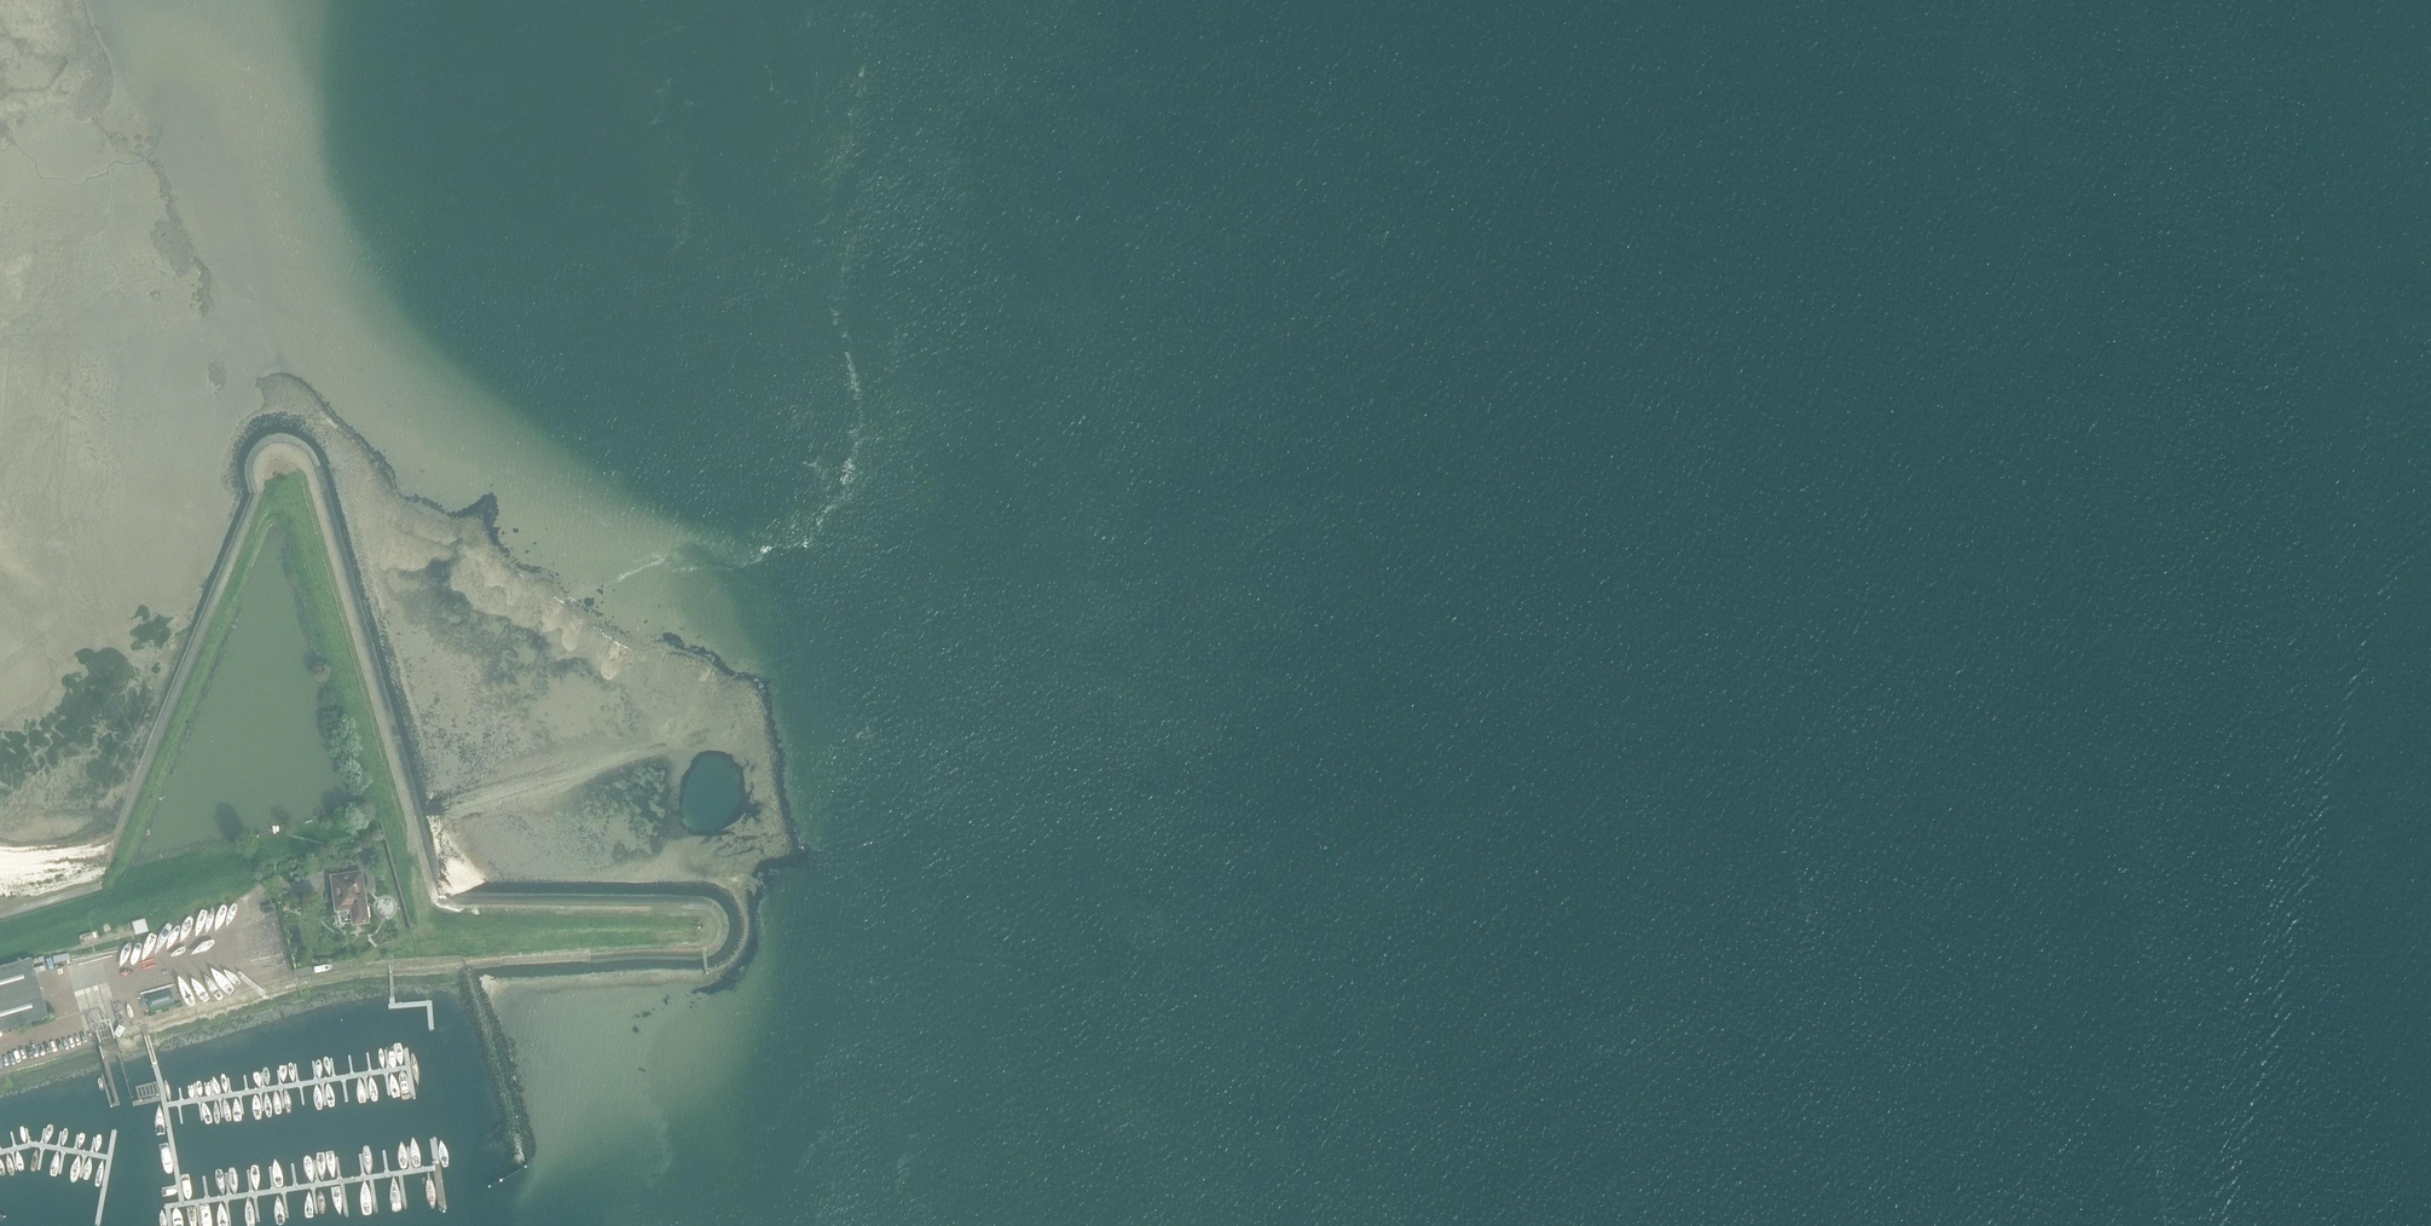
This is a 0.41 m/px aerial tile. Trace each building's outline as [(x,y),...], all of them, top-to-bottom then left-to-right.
[(299,867),(294,871),(300,877),(304,873),(299,867)] [(340,924),(352,922),(368,920),(365,904),(362,904),(357,873),(330,877),(331,886),(335,886),(340,924)] [(274,903),(261,907),(263,914),(276,910),(274,903)] [(144,919),(132,922),(135,933),(147,930),(144,919)] [(69,952),(53,954),(53,962),(70,960),(69,952)] [(31,957),(0,966),(0,1030),(48,1017),(31,957)] [(169,978),(144,984),(146,991),(171,985),(169,978)] [(151,1010),(174,1004),(170,990),(147,997),(151,1010)] [(94,1020),(98,1032),(108,1028),(104,1016),(94,1020)] [(112,1033),(120,1037),(125,1028),(118,1023),(112,1033)] [(99,1046),(107,1045),(106,1036),(97,1037),(99,1046)]
